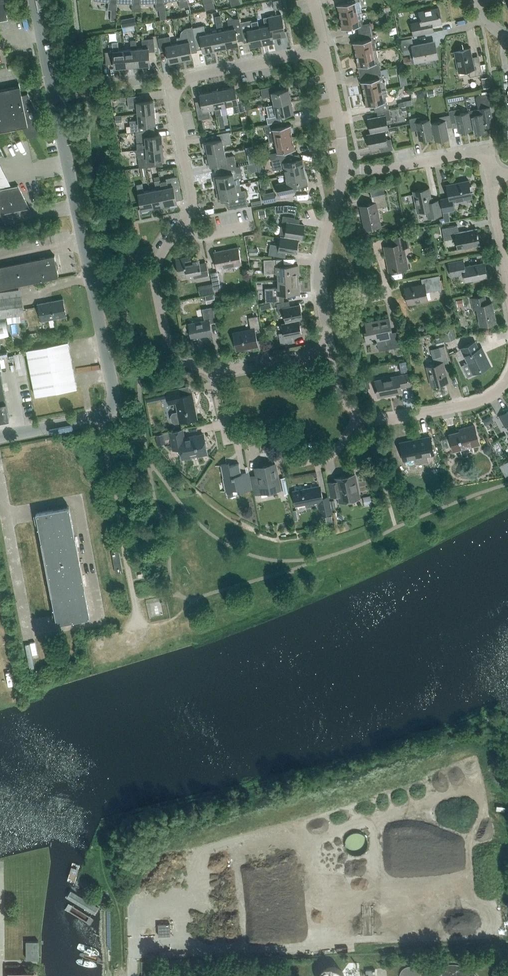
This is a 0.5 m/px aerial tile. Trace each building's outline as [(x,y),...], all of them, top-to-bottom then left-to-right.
[(164,0),(141,0),(141,3),(156,2),(156,10),(159,10),(165,9),(164,1),(164,0)] [(337,5),(340,17),(361,12),(362,12),(360,2),(358,1),(358,0),(344,0),(345,3),(337,5)] [(428,25),(441,22),(438,8),(419,12),(422,25),(412,27),(414,35),(429,32),(428,25)] [(357,26),(359,33),(372,30),(371,22),(363,24),(361,12),(340,17),(342,29),(357,26)] [(263,18),(264,20),(258,21),(259,28),(262,44),(274,42),(272,34),(284,32),(281,14),(263,18)] [(211,29),(211,33),(215,50),(227,47),(224,31),(221,16),(215,17),(217,28),(211,29)] [(128,18),(130,26),(136,24),(135,17),(128,18)] [(242,35),(240,23),(239,19),(228,21),(229,29),(224,31),(227,47),(238,45),(238,42),(243,41),(242,35)] [(262,44),(259,28),(258,21),(257,21),(251,22),(251,20),(240,23),(242,35),(243,41),(244,43),(249,42),(250,47),(262,44)] [(182,35),(182,37),(177,38),(178,44),(181,61),(193,58),(192,53),(198,52),(198,50),(193,28),(193,26),(192,26),(192,28),(187,29),(185,31),(184,32),(183,34),(182,35)] [(215,50),(211,33),(206,34),(204,26),(193,28),(198,50),(203,49),(204,52),(215,50)] [(375,43),(372,30),(359,33),(361,41),(353,42),(356,54),(373,51),(376,50),(375,43)] [(181,61),(178,44),(172,45),(170,37),(159,39),(161,52),(167,51),(170,63),(181,61)] [(416,62),(437,58),(433,41),(414,45),(412,38),(401,40),(404,54),(414,52),(416,62)] [(137,49),(138,66),(150,65),(149,52),(154,52),(153,39),(142,40),(142,49),(137,49)] [(125,50),(127,67),(127,69),(132,68),(132,66),(138,66),(137,49),(136,41),(130,42),(131,50),(125,50)] [(106,65),(115,64),(115,68),(127,67),(125,50),(118,51),(117,42),(113,43),(113,52),(105,52),(106,65)] [(482,74),(479,59),(472,61),(470,48),(455,52),(459,71),(468,69),(470,77),(482,74)] [(366,65),(367,72),(381,70),(376,50),(373,51),(356,54),(358,66),(366,65)] [(382,78),(381,70),(367,72),(369,80),(362,81),(364,93),(386,89),(385,82),(383,82),(382,78)] [(28,94),(23,96),(21,86),(0,90),(0,132),(21,128),(25,140),(26,139),(45,135),(45,136),(46,135),(39,118),(39,117),(39,115),(39,114),(39,113),(38,111),(37,110),(37,109),(36,109),(29,93),(28,93),(28,94)] [(291,100),(289,89),(276,91),(274,86),(261,88),(263,98),(272,96),(274,104),(291,100)] [(235,87),(223,90),(226,106),(232,105),(234,113),(246,111),(242,93),(236,94),(235,87)] [(389,109),(386,96),(388,96),(386,89),(364,93),(367,105),(374,104),(375,111),(389,109)] [(211,92),(215,108),(217,117),(218,121),(223,120),(220,107),(226,106),(223,90),(211,92)] [(209,110),(215,108),(211,92),(200,95),(201,101),(196,102),(199,120),(210,118),(209,110)] [(473,122),(474,129),(475,133),(480,132),(480,134),(488,132),(487,125),(493,124),(489,107),(492,107),(489,92),(479,95),(481,109),(479,109),(479,108),(468,110),(468,112),(469,116),(470,123),(473,122)] [(457,94),(458,102),(466,100),(465,93),(457,94)] [(137,108),(138,114),(155,112),(154,100),(141,102),(140,96),(128,97),(129,109),(137,108)] [(280,115),(293,112),(291,100),(274,104),(266,106),(268,114),(262,115),(264,124),(282,121),(280,115)] [(388,128),(386,120),(391,119),(389,109),(377,111),(378,117),(368,119),(371,131),(371,134),(378,133),(377,130),(384,129),(388,128)] [(459,132),(472,129),(474,129),(473,122),(470,123),(469,116),(468,112),(460,114),(459,109),(449,111),(450,115),(451,123),(457,122),(459,132)] [(131,133),(136,132),(149,131),(149,125),(156,124),(155,112),(138,114),(139,120),(130,121),(131,133)] [(448,138),(446,128),(452,127),(451,123),(450,115),(439,117),(440,122),(429,124),(431,130),(434,130),(435,136),(436,140),(448,138)] [(429,124),(429,120),(421,121),(420,117),(409,119),(412,131),(418,130),(420,139),(435,136),(434,130),(431,130),(429,124)] [(270,142),(276,140),(294,137),(291,124),(283,126),(282,121),(264,124),(266,134),(268,133),(270,142)] [(393,149),(391,139),(386,140),(384,129),(377,130),(378,133),(371,134),(367,135),(370,147),(380,145),(381,151),(393,149)] [(136,132),(138,150),(163,147),(162,136),(155,136),(154,130),(149,131),(136,132)] [(207,150),(208,155),(224,152),(223,145),(232,143),(229,132),(217,135),(218,140),(206,143),(203,144),(204,151),(207,150)] [(296,149),(294,137),(276,140),(278,152),(270,153),(271,159),(288,156),(287,150),(296,149)] [(164,159),(163,147),(138,150),(134,150),(134,151),(137,150),(137,151),(139,156),(140,168),(152,167),(152,161),(164,159)] [(225,157),(224,152),(208,155),(209,159),(206,159),(207,167),(214,166),(215,172),(220,171),(236,167),(234,156),(225,157)] [(305,171),(302,159),(290,161),(288,156),(271,159),(273,170),(284,168),(286,175),(305,171)] [(265,174),(263,162),(257,163),(259,175),(265,174)] [(218,185),(219,189),(235,185),(234,179),(243,178),(241,166),(236,167),(220,171),(221,176),(217,177),(214,178),(215,185),(218,185)] [(294,186),(307,183),(305,171),(286,175),(287,182),(276,184),(278,195),(295,191),(294,186)] [(165,205),(160,182),(160,180),(159,176),(153,177),(154,181),(156,190),(150,191),(154,209),(158,208),(158,209),(167,208),(165,205)] [(166,181),(160,182),(165,205),(167,208),(168,208),(168,207),(177,206),(176,202),(175,194),(181,193),(177,176),(166,179),(166,181)] [(453,201),(472,197),(469,180),(446,185),(449,197),(440,199),(443,211),(454,209),(453,201)] [(154,211),(154,209),(150,191),(144,192),(142,184),(136,185),(141,209),(140,209),(141,213),(150,211),(149,210),(153,209),(154,211)] [(226,200),(228,209),(248,205),(245,190),(241,191),(240,184),(235,185),(219,189),(220,193),(217,194),(218,201),(221,201),(226,200)] [(29,208),(30,208),(17,185),(0,190),(0,214),(29,208)] [(377,208),(387,205),(385,193),(384,193),(383,188),(376,190),(377,195),(373,196),(375,203),(360,206),(365,229),(381,226),(377,208)] [(441,215),(438,200),(431,201),(429,189),(414,192),(418,211),(427,209),(429,218),(441,215)] [(275,192),(263,194),(264,203),(276,200),(275,192)] [(288,205),(287,211),(296,213),(297,206),(288,205)] [(266,217),(265,210),(258,211),(259,218),(266,217)] [(292,236),(298,237),(302,238),(304,225),(299,224),(300,219),(295,219),(295,217),(283,216),(280,234),(285,235),(285,238),(291,239),(292,236)] [(458,226),(442,229),(445,241),(456,238),(459,250),(481,245),(478,229),(459,233),(458,226)] [(404,251),(405,251),(405,247),(409,246),(407,234),(391,237),(393,245),(384,247),(385,255),(387,254),(390,271),(407,267),(404,251)] [(286,251),(296,252),(298,237),(292,236),(291,239),(281,237),(279,245),(270,244),(269,254),(285,257),(286,251)] [(217,269),(242,264),(238,247),(213,252),(217,269)] [(58,277),(54,256),(0,267),(0,289),(58,277)] [(206,262),(200,264),(199,259),(193,260),(192,256),(175,259),(178,274),(186,272),(187,277),(196,276),(197,280),(209,277),(206,262)] [(297,274),(298,274),(298,265),(282,266),(282,259),(264,259),(264,273),(278,273),(279,280),(297,279),(297,274)] [(483,263),(465,266),(464,259),(449,263),(452,277),(465,274),(467,281),(486,277),(483,263)] [(214,289),(221,288),(217,271),(210,272),(214,289)] [(426,292),(442,289),(439,275),(421,279),(423,285),(405,288),(408,304),(428,300),(426,292)] [(299,293),(299,284),(298,284),(297,279),(279,280),(279,287),(265,288),(266,302),(284,301),(284,294),(299,293)] [(213,291),(212,284),(205,285),(206,292),(213,291)] [(215,302),(214,294),(205,296),(207,304),(215,302)] [(257,303),(255,296),(245,298),(247,305),(257,303)] [(491,303),(486,304),(484,296),(472,298),(474,310),(478,309),(481,325),(495,322),(491,303)] [(21,297),(0,300),(0,318),(7,317),(7,324),(20,322),(19,316),(23,315),(21,297)] [(63,300),(38,304),(41,322),(66,317),(63,300)] [(292,320),(298,318),(302,317),(300,305),(290,307),(289,301),(277,303),(279,314),(284,313),(286,324),(292,322),(292,320)] [(204,320),(189,323),(192,338),(212,335),(210,323),(216,322),(213,307),(202,309),(204,320)] [(254,329),(260,328),(257,316),(249,318),(251,328),(234,332),(237,350),(257,346),(254,329)] [(292,335),(301,333),(298,318),(292,320),(292,322),(286,324),(282,324),(283,332),(279,333),(281,344),(293,341),(292,335)] [(401,346),(398,331),(392,332),(389,318),(365,322),(367,330),(364,331),(367,342),(374,341),(374,342),(377,341),(379,350),(401,346)] [(5,319),(0,320),(0,340),(9,338),(5,319)] [(451,326),(441,330),(445,342),(455,338),(451,326)] [(36,395),(77,387),(68,341),(27,349),(36,395)] [(490,365),(481,347),(479,348),(475,341),(461,348),(467,362),(468,362),(474,373),(490,365)] [(443,364),(449,363),(444,346),(438,347),(441,356),(433,358),(435,364),(427,366),(432,386),(448,382),(443,364)] [(0,368),(0,421),(10,419),(0,368)] [(378,396),(402,392),(401,387),(411,385),(408,374),(391,377),(391,378),(375,381),(378,396)] [(166,391),(160,393),(145,396),(146,401),(168,397),(170,404),(177,403),(179,412),(174,413),(172,416),(173,421),(176,423),(181,422),(198,418),(193,394),(180,396),(179,389),(166,391)] [(496,418),(496,419),(500,417),(505,427),(502,429),(507,426),(507,411),(496,418)] [(491,415),(483,420),(486,425),(494,421),(491,415)] [(479,444),(474,425),(465,428),(465,430),(449,434),(454,451),(479,444)] [(165,439),(171,438),(173,449),(177,449),(176,448),(180,447),(182,459),(207,454),(203,434),(193,436),(193,437),(185,439),(183,430),(156,435),(158,445),(166,444),(165,439)] [(426,456),(433,454),(430,437),(420,439),(421,440),(412,441),(400,443),(404,460),(419,457),(419,456),(426,454),(426,456)] [(491,447),(488,445),(485,446),(483,449),(484,452),(487,454),(490,453),(492,450),(491,447)] [(252,490),(249,472),(241,474),(239,463),(227,466),(226,464),(220,465),(226,491),(237,489),(238,493),(252,490)] [(259,483),(253,484),(255,492),(261,491),(261,492),(262,497),(274,494),(273,490),(280,488),(275,464),(255,468),(259,483)] [(340,503),(360,499),(355,474),(335,478),(336,481),(329,483),(331,497),(339,495),(340,503)] [(294,490),(298,507),(305,505),(306,508),(315,506),(314,505),(318,504),(321,516),(333,513),(329,496),(323,497),(320,484),(294,490)] [(372,504),(370,495),(363,497),(365,505),(372,504)] [(36,513),(37,515),(42,541),(41,541),(51,595),(52,594),(57,623),(75,619),(69,590),(85,587),(75,536),(59,539),(54,509),(36,513)] [(116,573),(123,571),(119,550),(112,551),(116,573)] [(365,843),(366,840),(366,838),(365,835),(364,833),(362,831),(360,830),(358,829),(354,829),(352,829),(350,830),(348,831),(347,833),(345,836),(344,838),(344,840),(344,842),(345,844),(346,846),(347,847),(349,849),(352,850),(356,851),(359,850),(360,849),(363,847),(365,843)] [(158,924),(158,936),(170,935),(170,924),(158,924)] [(39,959),(39,941),(27,941),(27,959),(39,959)] [(421,975),(420,972),(417,969),(414,967),(410,967),(405,968),(401,971),(400,975),(421,975)]
